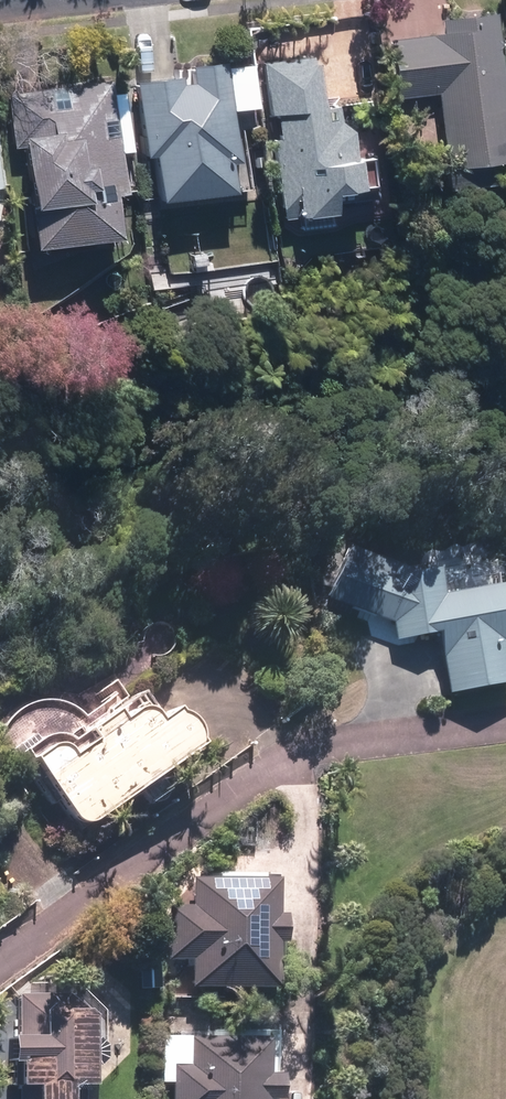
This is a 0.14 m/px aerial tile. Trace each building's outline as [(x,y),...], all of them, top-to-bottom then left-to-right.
[(451,188),(505,182),(505,171),(505,163),(505,77),(498,13),(445,19),(447,32),(391,39),(398,99),(439,94),(451,188)] [(373,158),(370,134),(357,136),(355,122),(330,125),(321,56),(266,63),(273,116),(281,115),(284,138),(276,139),(286,217),(341,210),(340,203),(383,198),(378,157),(373,158)] [(262,119),(256,77),(196,85),(197,95),(187,97),(185,87),(138,93),(148,167),(160,166),(167,214),(241,204),(237,175),(245,174),(238,122),(262,119)] [(32,249),(124,239),(119,195),(131,194),(118,78),(5,90),(11,149),(21,148),(32,249)] [(9,187),(2,130),(0,130),(0,188),(9,187)] [(427,544),(431,573),(351,548),(329,604),(362,610),(370,635),(392,642),(441,633),(452,692),(505,682),(505,620),(490,533),(427,544)] [(154,711),(142,710),(125,721),(120,714),(91,733),(96,740),(73,756),(64,743),(34,763),(80,831),(203,749),(203,748),(203,746),(203,745),(203,743),(203,742),(203,741),(203,739),(203,738),(203,736),(202,735),(202,733),(201,732),(201,731),(200,730),(200,728),(199,727),(198,726),(197,725),(197,723),(196,722),(195,721),(194,720),(193,719),(192,718),(190,717),(189,716),(188,716),(187,715),(186,714),(184,714),(183,713),(182,713),(180,712),(179,712),(178,711),(161,722),(154,711)] [(193,987),(276,989),(278,942),(286,943),(287,916),(278,916),(280,879),(197,877),(196,906),(171,905),(169,961),(194,962),(193,987)] [(72,994),(21,993),(19,1098),(77,1098),(77,1088),(94,1089),(95,1014),(72,994)] [(270,1098),(285,1098),(286,1074),(270,1074),(270,1038),(192,1036),(191,1065),(175,1065),(175,1098),(270,1098)]
